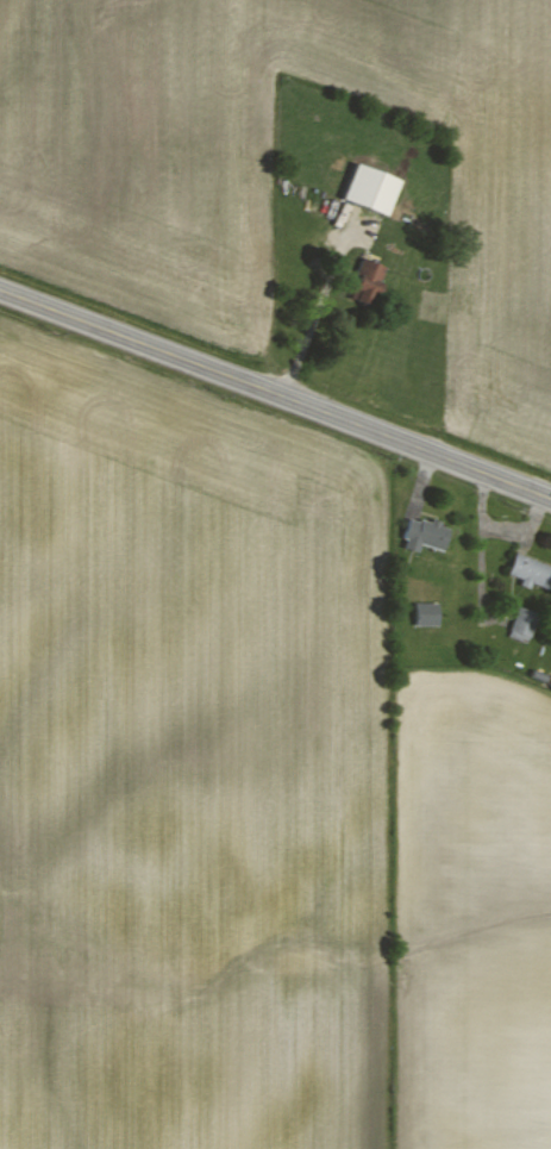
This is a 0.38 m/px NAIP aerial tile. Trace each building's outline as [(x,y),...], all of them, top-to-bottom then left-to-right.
[(399,180),(353,164),(340,201),(386,217),(399,180)] [(351,299),(367,306),(383,268),(361,259),(356,271),(362,274),(351,299)] [(442,550),(449,526),(410,514),(400,546),(417,550),(419,543),(442,550)] [(515,552),(506,573),(521,578),(519,583),(530,588),(532,583),(547,589),(550,579),(550,566),(515,552)] [(414,625),(437,625),(438,603),(414,602),(414,625)] [(530,642),(536,612),(516,607),(509,638),(530,642)]
